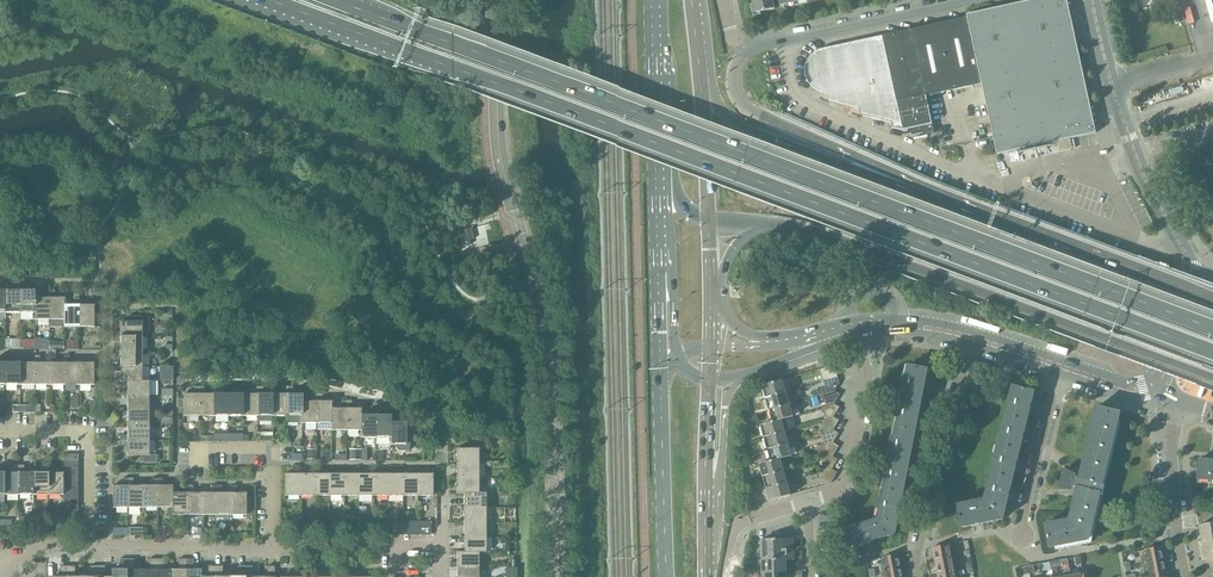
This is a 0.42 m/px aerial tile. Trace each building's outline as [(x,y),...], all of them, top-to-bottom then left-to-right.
[(755,13),(775,9),(773,0),(752,0),(755,13)] [(982,84),(995,144),(997,154),(1009,152),(1096,133),(1067,0),(1034,0),(967,15),(967,17),(982,84)] [(926,96),(982,84),(967,17),(832,47),(823,49),(818,50),(814,53),(810,56),(807,61),(806,65),(805,70),(806,75),(807,80),(810,84),(813,88),(817,90),(822,92),(827,93),(828,100),(818,97),(828,100),(859,108),(860,114),(850,112),(892,123),(892,127),(888,126),(903,130),(904,135),(915,133),(913,127),(921,125),(924,136),(934,133),(926,96)] [(1198,151),(1197,150),(1182,165),(1182,166),(1183,166),(1212,196),(1212,149),(1211,150),(1212,156),(1204,158),(1198,151)] [(453,232),(457,248),(470,244),(469,239),(474,238),(471,227),(453,232)] [(5,313),(20,313),(20,283),(15,283),(15,290),(5,290),(5,313)] [(20,313),(34,313),(35,313),(35,298),(35,290),(25,290),(25,283),(20,283),(20,313)] [(49,327),(64,327),(64,305),(65,305),(65,298),(55,298),(55,290),(50,290),(50,298),(50,320),(49,327)] [(34,320),(50,320),(50,298),(35,298),(35,313),(34,313),(34,320)] [(79,327),(79,305),(79,298),(74,298),(74,305),(65,305),(64,305),(64,327),(79,327)] [(79,305),(79,327),(94,327),(94,305),(79,305)] [(113,332),(113,337),(142,337),(142,333),(146,333),(148,332),(147,320),(146,318),(140,318),(140,316),(129,316),(129,322),(120,322),(120,332),(113,332)] [(1133,330),(1141,333),(1144,326),(1136,323),(1133,330)] [(120,342),(120,351),(142,351),(142,337),(113,337),(113,342),(120,342)] [(66,340),(66,349),(78,349),(78,340),(66,340)] [(120,351),(120,366),(142,366),(142,351),(120,351)] [(5,385),(20,385),(20,362),(10,362),(10,355),(5,355),(5,385)] [(35,385),(49,385),(49,362),(40,362),(40,355),(35,355),(35,362),(35,385)] [(64,385),(79,385),(79,362),(70,362),(69,355),(64,355),(64,362),(64,385)] [(20,385),(35,385),(35,362),(20,362),(20,385)] [(49,385),(64,385),(64,362),(49,362),(49,385)] [(79,362),(79,385),(94,385),(94,362),(79,362)] [(820,369),(823,381),(838,377),(834,365),(820,369)] [(120,381),(127,381),(142,381),(142,366),(120,366),(113,366),(113,372),(120,372),(120,381)] [(921,401),(928,370),(908,366),(906,376),(903,376),(901,386),(904,387),(902,397),(921,401)] [(823,381),(827,393),(834,391),(839,383),(838,377),(823,381)] [(761,386),(765,399),(786,392),(790,391),(787,379),(782,380),(761,386)] [(127,381),(127,396),(149,396),(149,381),(142,381),(127,381)] [(183,416),(199,416),(199,386),(193,386),(193,394),(183,394),(183,399),(183,413),(183,416)] [(199,416),(213,416),(213,394),(204,394),(204,386),(199,386),(199,416)] [(213,416),(228,416),(228,386),(223,386),(223,394),(213,394),(213,416)] [(228,416),(243,416),(243,393),(233,394),(233,386),(228,386),(228,416)] [(243,416),(258,416),(258,386),(252,386),(252,393),(243,393),(243,416)] [(269,422),(273,422),(272,394),(263,394),(263,386),(258,386),(258,416),(269,416),(269,422)] [(276,416),(287,416),(287,386),(282,386),(282,394),(272,394),(273,422),(276,422),(276,416)] [(287,416),(302,416),(302,401),(302,393),(292,393),(292,386),(287,386),(287,416)] [(1027,421),(1034,392),(1012,386),(1004,416),(1027,421)] [(823,394),(826,406),(834,404),(840,394),(834,391),(827,393),(823,394)] [(765,399),(768,410),(789,404),(786,392),(765,399)] [(302,423),(317,423),(317,393),(311,394),(311,401),(302,401),(302,416),(302,423)] [(317,430),(331,430),(331,423),(332,423),(332,408),(332,401),(322,401),(322,393),(317,393),(317,423),(317,430)] [(69,407),(79,407),(79,394),(69,394),(69,407)] [(127,396),(127,410),(149,410),(149,396),(127,396)] [(816,396),(809,398),(811,407),(819,405),(816,396)] [(898,418),(896,428),(915,432),(921,401),(902,397),(900,407),(897,407),(895,417),(898,418)] [(331,430),(346,430),(346,401),(341,401),(341,408),(332,408),(332,423),(331,423),(331,430)] [(346,430),(361,430),(361,415),(362,415),(362,408),(352,408),(352,401),(346,401),(346,430)] [(768,410),(772,422),(781,419),(781,420),(786,418),(793,416),(789,404),(768,410)] [(823,407),(826,419),(834,417),(839,407),(834,404),(826,406),(823,407)] [(376,437),(391,437),(391,422),(391,415),(381,415),(381,407),(376,407),(376,415),(376,437)] [(1045,524),(1049,547),(1088,540),(1119,413),(1096,407),(1079,478),(1075,477),(1076,477),(1076,476),(1075,475),(1075,474),(1074,473),(1065,469),(1059,489),(1069,490),(1070,490),(1071,489),(1072,489),(1072,488),(1073,487),(1076,488),(1069,520),(1045,524)] [(127,410),(127,425),(149,425),(149,410),(127,410)] [(361,437),(376,437),(376,415),(362,415),(361,415),(361,430),(361,437)] [(391,437),(391,445),(394,445),(398,451),(410,451),(410,445),(406,445),(406,422),(405,422),(405,415),(400,415),(400,422),(391,422),(391,437)] [(1004,416),(997,444),(1020,450),(1027,421),(1004,416)] [(822,420),(826,432),(833,430),(839,420),(834,417),(826,419),(822,420)] [(760,425),(764,438),(785,431),(783,426),(788,425),(786,418),(781,420),(781,419),(772,422),(760,425)] [(120,435),(120,440),(149,440),(149,425),(127,425),(127,435),(120,435)] [(892,448),(890,459),(909,462),(915,432),(896,428),(894,438),(891,437),(889,448),(892,448)] [(199,430),(190,430),(190,439),(199,439),(199,430)] [(822,433),(825,445),(833,443),(839,433),(833,430),(826,432),(822,433)] [(764,438),(767,449),(788,443),(785,431),(764,438)] [(149,440),(120,440),(120,445),(127,445),(127,455),(140,455),(140,463),(156,463),(156,455),(149,454),(149,440)] [(767,449),(771,461),(780,459),(792,456),(790,448),(795,446),(794,442),(788,443),(767,449)] [(821,446),(825,458),(832,456),(838,446),(833,443),(825,445),(821,446)] [(997,444),(990,473),(1013,479),(1020,450),(997,444)] [(457,448),(457,464),(479,464),(479,448),(457,448)] [(355,455),(349,455),(349,460),(360,460),(360,450),(355,450),(355,455)] [(821,460),(824,471),(832,469),(838,459),(832,456),(825,458),(821,460)] [(759,465),(763,477),(784,471),(780,459),(771,461),(759,465)] [(886,479),(884,489),(903,493),(909,462),(890,459),(888,469),(885,468),(883,479),(886,479)] [(1212,481),(1212,460),(1198,459),(1197,480),(1212,481)] [(457,464),(457,478),(479,478),(479,464),(457,464)] [(3,495),(19,495),(19,465),(13,465),(13,472),(3,472),(3,495)] [(19,495),(33,495),(33,472),(24,472),(24,465),(19,465),(19,495)] [(33,495),(49,495),(49,472),(48,472),(48,465),(43,465),(43,472),(33,472),(33,495)] [(329,466),(329,473),(330,496),(344,496),(344,473),(335,473),(335,466),(329,466)] [(832,469),(824,471),(820,473),(824,485),(831,483),(837,472),(832,469)] [(763,477),(766,489),(787,483),(784,471),(763,477)] [(49,472),(49,495),(63,495),(63,472),(49,472)] [(300,496),(300,473),(285,473),(284,496),(300,496)] [(315,473),(300,473),(300,496),(315,496),(315,473)] [(329,473),(315,473),(315,496),(330,496),(329,473)] [(359,473),(344,473),(344,496),(359,496),(359,473)] [(374,473),(359,473),(359,496),(374,496),(374,473)] [(388,473),(374,473),(374,496),(388,496),(388,473)] [(403,473),(388,473),(388,496),(403,496),(403,473)] [(418,473),(403,473),(403,496),(418,496),(418,473)] [(433,473),(418,473),(418,496),(433,496),(433,473)] [(990,473),(984,499),(988,522),(1003,519),(1013,479),(990,473)] [(113,508),(128,508),(128,478),(123,478),(123,485),(113,485),(113,508)] [(128,508),(143,508),(143,485),(133,485),(133,478),(128,478),(128,508)] [(143,508),(157,508),(157,478),(152,478),(152,485),(143,485),(143,508)] [(157,508),(172,508),(172,492),(173,492),(173,485),(163,485),(163,478),(157,478),(157,508)] [(457,493),(464,493),(479,493),(484,493),(484,490),(479,490),(479,478),(457,478),(457,493)] [(787,483),(766,489),(770,501),(791,495),(787,483)] [(187,515),(202,515),(202,492),(192,492),(192,485),(187,485),(187,492),(187,515)] [(202,515),(216,515),(216,485),(211,485),(211,492),(202,492),(202,515)] [(216,485),(216,515),(216,521),(231,521),(231,515),(231,493),(222,492),(222,485),(216,485)] [(231,485),(231,493),(231,515),(246,515),(246,514),(253,514),(253,500),(246,500),(246,492),(236,492),(236,485),(231,485)] [(880,510),(878,520),(883,538),(893,535),(894,528),(897,529),(898,523),(897,522),(903,493),(884,489),(882,499),(879,499),(877,509),(880,510)] [(172,515),(187,515),(187,492),(173,492),(172,492),(172,508),(172,515)] [(464,493),(464,508),(486,508),(486,493),(484,493),(479,493),(464,493)] [(984,499),(957,505),(962,528),(988,522),(984,499)] [(464,513),(464,523),(486,523),(486,508),(464,508),(460,508),(460,513),(464,513)] [(883,538),(878,520),(844,530),(849,547),(883,538)] [(464,523),(464,537),(486,538),(486,523),(464,523)] [(1199,526),(1204,559),(1205,559),(1206,559),(1212,558),(1212,523),(1199,526)] [(781,531),(775,532),(775,539),(762,540),(763,576),(786,576),(786,565),(804,564),(803,560),(794,560),(793,539),(782,539),(782,535),(781,535),(781,531)] [(464,543),(464,552),(479,552),(479,553),(486,552),(486,538),(464,537),(460,537),(461,543),(464,543)] [(932,547),(935,561),(951,557),(952,558),(956,558),(955,552),(951,553),(949,544),(932,547)] [(1143,558),(1144,563),(1165,560),(1162,546),(1145,550),(1147,557),(1143,558)] [(453,562),(453,567),(479,567),(479,553),(479,552),(464,552),(457,552),(457,562),(453,562)] [(880,565),(882,571),(902,567),(899,554),(883,557),(884,564),(880,565)] [(935,561),(937,574),(954,571),(958,570),(957,565),(953,566),(952,558),(951,557),(935,561)] [(127,559),(119,559),(119,569),(112,569),(112,576),(127,576),(127,559)] [(141,569),(134,569),(134,559),(127,559),(127,576),(141,576),(141,569)] [(171,569),(164,569),(164,559),(149,559),(149,569),(141,569),(141,576),(171,576),(171,569)] [(186,559),(178,559),(178,569),(171,569),(171,576),(186,576),(186,559)] [(201,576),(201,569),(193,569),(193,559),(186,559),(186,576),(201,576)] [(1149,570),(1151,576),(1167,573),(1165,560),(1144,563),(1146,570),(1149,570)] [(1049,562),(1042,563),(1043,570),(1051,569),(1049,562)] [(68,566),(60,566),(60,576),(52,576),(68,576),(68,566)] [(82,576),(75,576),(75,566),(68,566),(68,576),(82,576)] [(97,566),(90,566),(90,576),(82,576),(97,576),(97,566)] [(112,576),(105,576),(105,566),(97,566),(97,576),(112,576)] [(215,566),(208,566),(208,576),(201,576),(215,576),(215,566)] [(215,566),(215,576),(230,576),(223,576),(223,566),(215,566)] [(230,576),(245,576),(245,566),(237,566),(237,576),(230,576)] [(245,566),(245,576),(260,576),(252,576),(252,566),(245,566)] [(260,576),(275,576),(275,566),(267,566),(267,576),(260,576)] [(457,576),(479,576),(479,567),(453,567),(449,567),(449,572),(457,572),(457,576)] [(886,576),(904,576),(902,567),(882,571),(883,576),(885,576),(886,576)] [(1062,576),(1071,576),(1070,575),(1069,568),(1064,569),(1065,576),(1062,576)]
